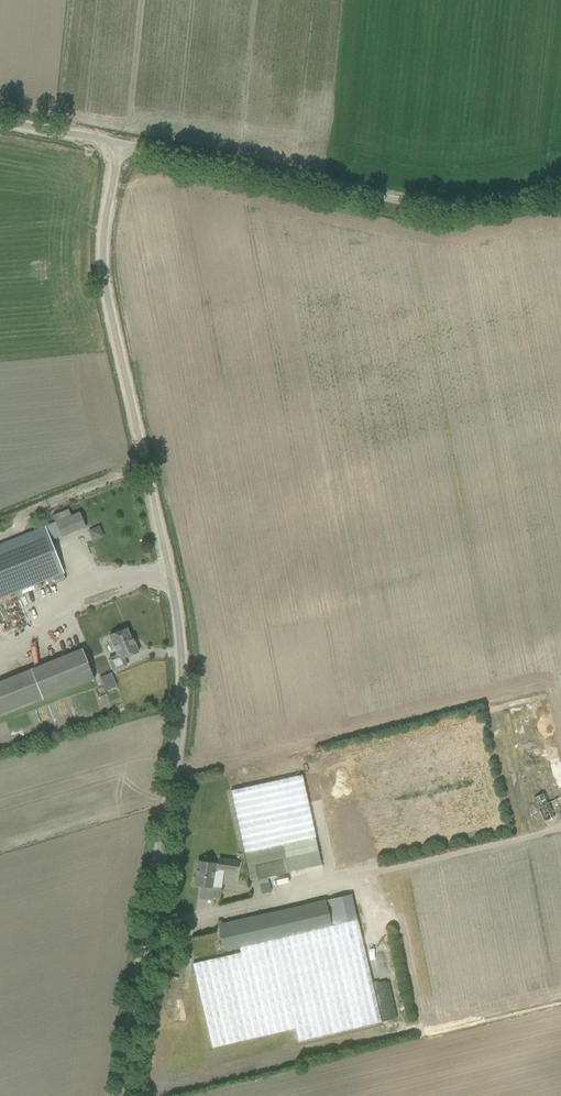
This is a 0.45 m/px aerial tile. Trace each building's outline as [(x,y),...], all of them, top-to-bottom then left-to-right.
[(61,536),(85,526),(80,512),(55,522),(61,536)] [(63,573),(45,526),(0,544),(0,598),(50,578),(51,580),(53,579),(55,584),(65,580),(63,573)] [(132,637),(130,638),(126,628),(109,635),(117,655),(109,659),(113,671),(126,666),(123,658),(138,652),(132,637)] [(40,700),(94,679),(82,648),(28,670),(40,700)] [(105,691),(117,686),(111,673),(100,677),(105,691)] [(193,877),(193,882),(194,883),(194,885),(211,888),(215,888),(214,897),(220,898),(224,870),(237,872),(238,862),(218,859),(218,864),(198,861),(195,877),(193,877)] [(287,874),(284,859),(255,865),(258,880),(287,874)] [(217,922),(224,951),(239,947),(240,952),(192,963),(212,1048),(295,1028),(298,1041),(381,1022),(351,894),(325,900),(325,899),(296,906),(302,931),(278,937),(272,915),(272,912),(222,924),(221,921),(217,922)] [(378,1004),(382,1020),(396,1017),(390,991),(389,991),(387,982),(378,984),(383,1003),(378,1004)]
